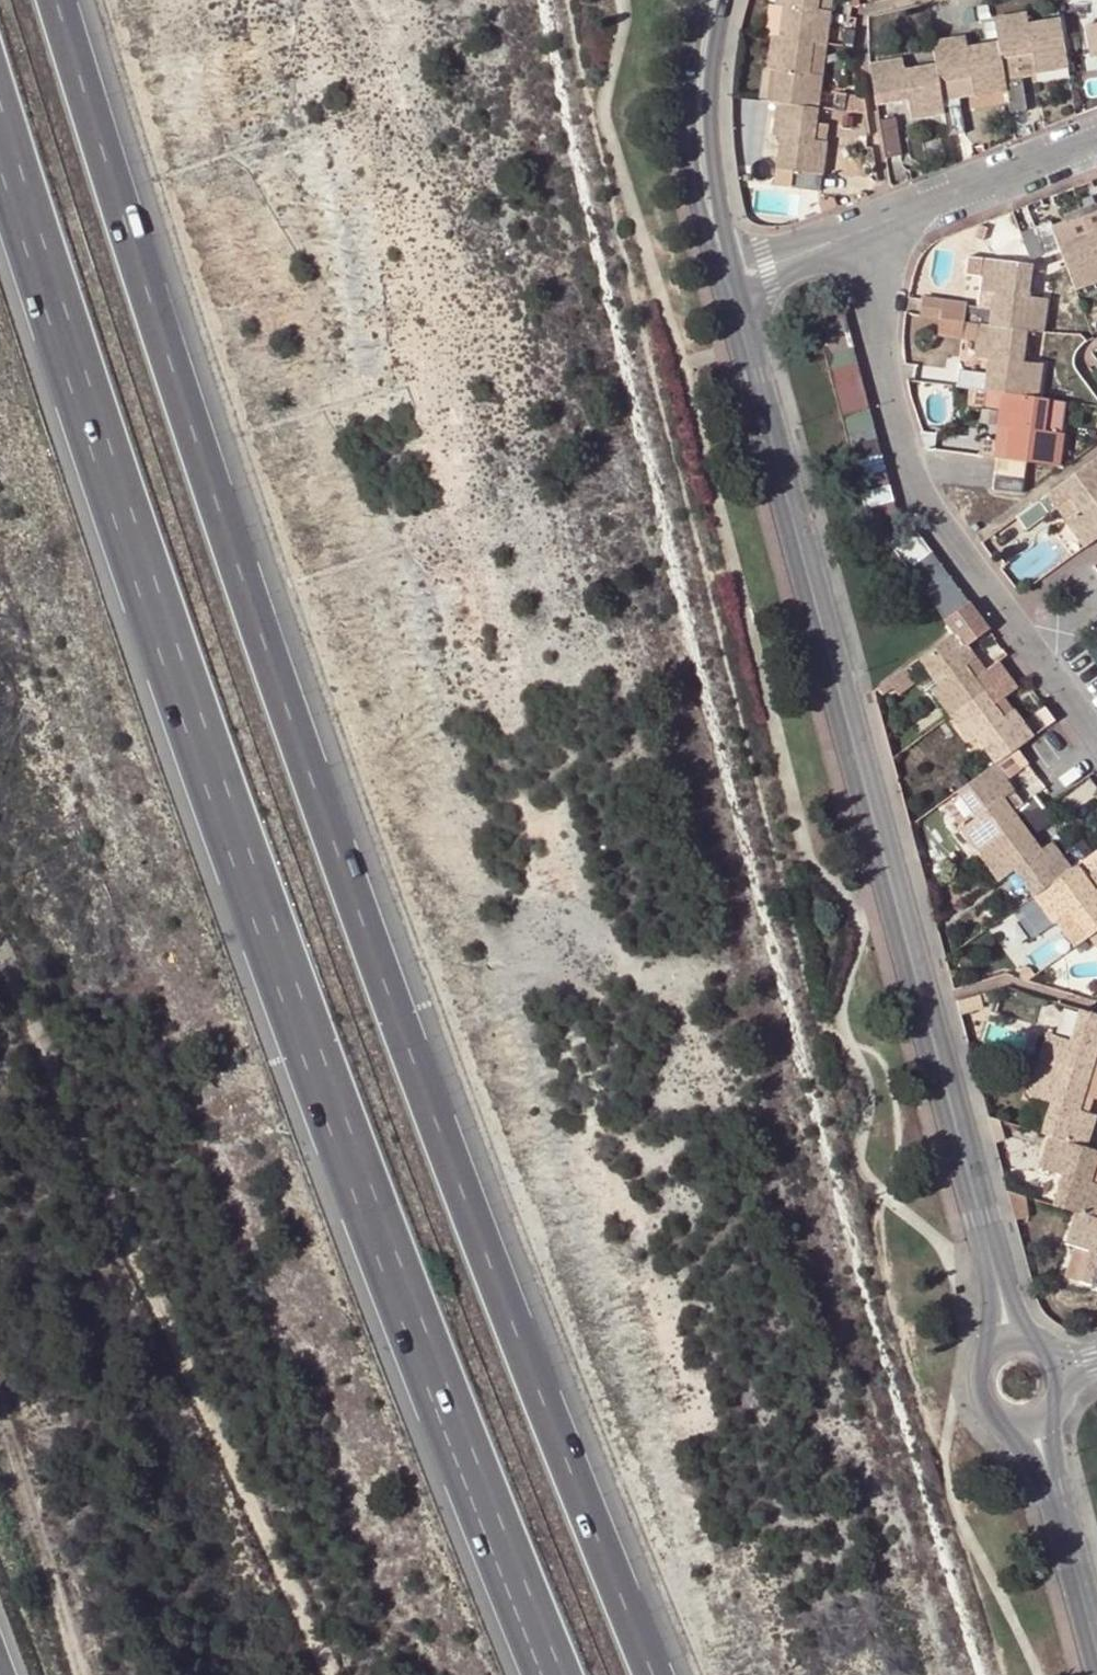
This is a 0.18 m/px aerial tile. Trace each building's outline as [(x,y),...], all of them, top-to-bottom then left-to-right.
[(826,43),(831,9),(818,7),(819,0),(777,0),(777,2),(784,4),(781,36),(826,43)] [(831,9),(832,0),(819,0),(818,7),(831,9)] [(996,18),(1000,40),(1002,55),(1034,51),(1037,71),(1069,66),(1060,17),(1031,21),(1030,12),(996,18)] [(1086,22),(1092,56),(1096,55),(1096,21),(1086,22)] [(843,44),(853,46),(855,29),(845,27),(843,44)] [(777,68),(773,102),(777,103),(818,107),(820,90),(826,43),(781,36),(773,35),(768,67),(777,68)] [(1008,89),(1005,73),(1002,55),(1000,40),(969,45),(968,35),(934,40),(938,64),(941,83),(972,79),(974,94),(1008,89)] [(1034,51),(1002,55),(1005,73),(1021,70),(1022,74),(1037,71),(1034,51)] [(946,111),(944,98),(941,83),(938,64),(906,69),(904,59),(871,65),(877,104),(909,99),(912,117),(946,111)] [(1012,109),(1028,107),(1022,74),(1021,70),(1005,73),(1008,89),(1012,109)] [(972,79),(941,83),(944,98),(959,97),(974,94),(972,79)] [(820,90),(818,107),(835,109),(837,92),(820,90)] [(835,109),(867,113),(864,94),(837,92),(835,109)] [(950,136),(965,134),(959,97),(944,98),(946,111),(950,136)] [(815,138),(817,123),(818,107),(777,103),(773,134),(780,135),(775,184),(820,189),(826,139),(815,138)] [(894,119),(879,122),(885,158),(901,155),(894,119)] [(815,138),(826,139),(828,124),(817,123),(815,138)] [(850,159),(841,158),(840,174),(849,175),(850,159)] [(1083,217),(1096,212),(1096,207),(1095,202),(1080,208),(1083,217)] [(1067,223),(1083,217),(1080,208),(1064,214),(1067,221),(1067,223)] [(1083,217),(1088,231),(1096,228),(1096,212),(1083,217)] [(1067,221),(1052,227),(1058,242),(1088,231),(1083,217),(1067,223),(1067,221)] [(1058,242),(1052,227),(1050,221),(1034,227),(1043,254),(1060,248),(1058,242)] [(982,241),(988,226),(982,224),(976,238),(982,241)] [(1011,245),(1017,237),(988,226),(982,241),(992,253),(1004,250),(1011,245)] [(1030,255),(1031,259),(1043,254),(1034,227),(1021,232),(1023,236),(1030,255)] [(1088,231),(1096,254),(1096,228),(1088,231)] [(1075,288),(1096,280),(1096,254),(1088,231),(1058,242),(1060,248),(1075,288)] [(1011,245),(1017,260),(1030,255),(1023,236),(1017,237),(1011,245)] [(1028,295),(1032,265),(969,257),(967,275),(984,277),(982,291),(996,292),(994,309),(966,306),(967,302),(924,297),(921,315),(941,317),(964,320),(981,322),(1028,328),(1043,330),(1047,298),(1028,295)] [(840,300),(814,307),(869,519),(897,512),(840,300)] [(964,320),(941,317),(940,335),(962,338),(964,320)] [(964,320),(962,338),(979,340),(981,322),(964,320)] [(977,387),(986,389),(1003,391),(1038,396),(1041,361),(1024,359),(1028,328),(981,322),(979,340),(978,356),(989,358),(988,373),(960,369),(959,385),(977,387)] [(984,407),(986,389),(977,387),(975,406),(984,407)] [(1000,409),(1003,391),(986,389),(984,407),(1000,409)] [(998,457),(1028,461),(1061,465),(1064,431),(1045,429),(1048,397),(1038,396),(1003,391),(1000,409),(999,424),(1011,427),(1010,441),(983,438),(980,455),(998,457)] [(1028,461),(998,457),(995,488),(1023,491),(1028,461)] [(1017,512),(1026,526),(1057,505),(1070,495),(1079,507),(1066,517),(1085,543),(1086,544),(1096,536),(1096,457),(1017,512)] [(1070,495),(1057,505),(1066,517),(1079,507),(1070,495)] [(1058,530),(1073,552),(1081,546),(1085,543),(1066,517),(1059,521),(1058,530)] [(956,631),(958,629),(972,620),(980,614),(914,525),(891,542),(956,631)] [(980,630),(988,624),(980,614),(972,620),(980,630)] [(958,629),(956,631),(921,656),(940,682),(933,686),(953,713),(1008,674),(997,660),(986,668),(977,674),(968,662),(977,655),(958,629)] [(977,674),(986,668),(977,655),(968,662),(977,674)] [(917,679),(907,666),(881,686),(886,693),(894,686),(900,693),(917,679)] [(998,761),(1017,746),(1036,733),(1016,707),(1006,713),(997,701),(1006,694),(1018,686),(1008,674),(953,713),(973,739),(979,734),(998,761)] [(1006,713),(1016,707),(1006,694),(997,701),(1006,713)] [(1056,717),(1047,703),(1045,704),(1039,710),(1048,723),(1056,717)] [(1004,773),(1026,758),(1017,746),(998,761),(959,789),(978,814),(963,825),(981,850),(1046,804),(1039,793),(1036,790),(1023,800),(1015,806),(1007,794),(1015,789),(1004,773)] [(1015,806),(1023,800),(1015,789),(1007,794),(1015,806)] [(1046,804),(981,850),(1002,878),(1017,866),(1035,892),(1072,866),(1053,841),(1045,846),(1035,833),(1056,817),(1046,804)] [(1083,837),(1076,842),(1086,856),(1094,850),(1083,837)] [(1089,873),(1096,868),(1096,847),(1094,850),(1086,856),(1072,866),(1035,892),(1072,944),(1096,927),(1096,885),(1089,873)] [(1089,873),(1096,885),(1096,868),(1089,873)] [(1019,975),(1029,978),(1036,973),(1030,966),(1023,963),(1019,975)] [(1082,1006),(1072,1036),(1051,1029),(1041,1060),(1096,1077),(1096,1061),(1096,1060),(1096,1011),(1082,1006)] [(1088,1143),(1096,1113),(1096,1110),(1091,1109),(1083,1106),(1088,1091),(1096,1093),(1096,1094),(1096,1077),(1041,1060),(1032,1091),(1053,1098),(1043,1129),(1051,1133),(1088,1143)] [(1083,1106),(1091,1109),(1096,1093),(1088,1091),(1083,1106)] [(1056,1201),(1078,1208),(1096,1213),(1096,1178),(1093,1177),(1096,1164),(1096,1146),(1088,1143),(1051,1133),(1041,1165),(1065,1171),(1056,1201)] [(1078,1208),(1069,1238),(1092,1246),(1083,1278),(1096,1282),(1096,1213),(1078,1208)]
